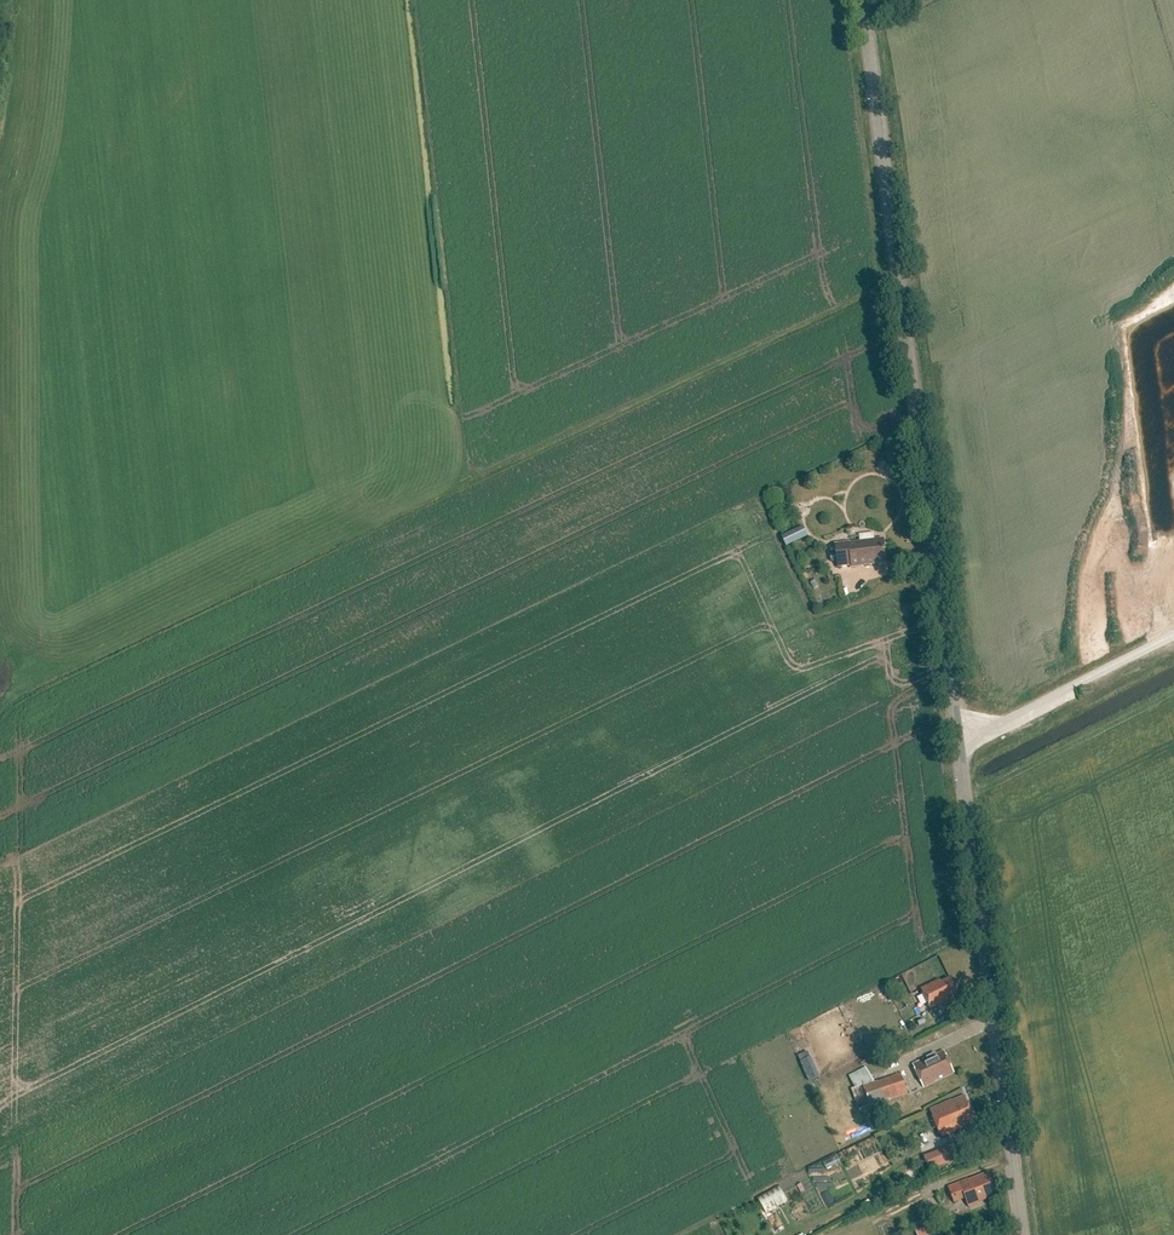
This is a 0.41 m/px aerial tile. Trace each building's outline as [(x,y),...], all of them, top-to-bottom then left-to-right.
[(805,527),(781,537),(786,547),(809,537),(805,527)] [(850,542),(836,544),(839,567),(852,565),(853,567),(886,562),(884,539),(875,540),(874,533),(859,535),(860,542),(850,543),(850,542)] [(949,996),(958,991),(951,977),(942,982),(941,980),(925,988),(935,1008),(943,1003),(942,1002),(950,998),(949,996)] [(810,1051),(798,1054),(806,1082),(817,1078),(810,1051)] [(933,1056),(913,1065),(923,1088),(954,1073),(944,1051),(933,1056)] [(867,1066),(849,1073),(855,1087),(850,1089),(858,1109),(854,1110),(864,1136),(886,1128),(877,1105),(909,1093),(901,1072),(873,1082),(867,1066)] [(952,1099),(931,1108),(942,1135),(966,1125),(965,1123),(976,1119),(965,1095),(953,1101),(952,1099)] [(874,1137),(842,1150),(848,1164),(874,1154),(879,1165),(884,1163),(874,1137)] [(956,1143),(924,1156),(929,1171),(962,1158),(956,1143)] [(997,1191),(988,1169),(967,1177),(948,1185),(954,1200),(965,1195),(969,1205),(978,1201),(977,1199),(997,1191)] [(778,1187),(760,1198),(769,1213),(787,1202),(778,1187)] [(935,1220),(916,1228),(918,1234),(941,1234),(935,1220)]
